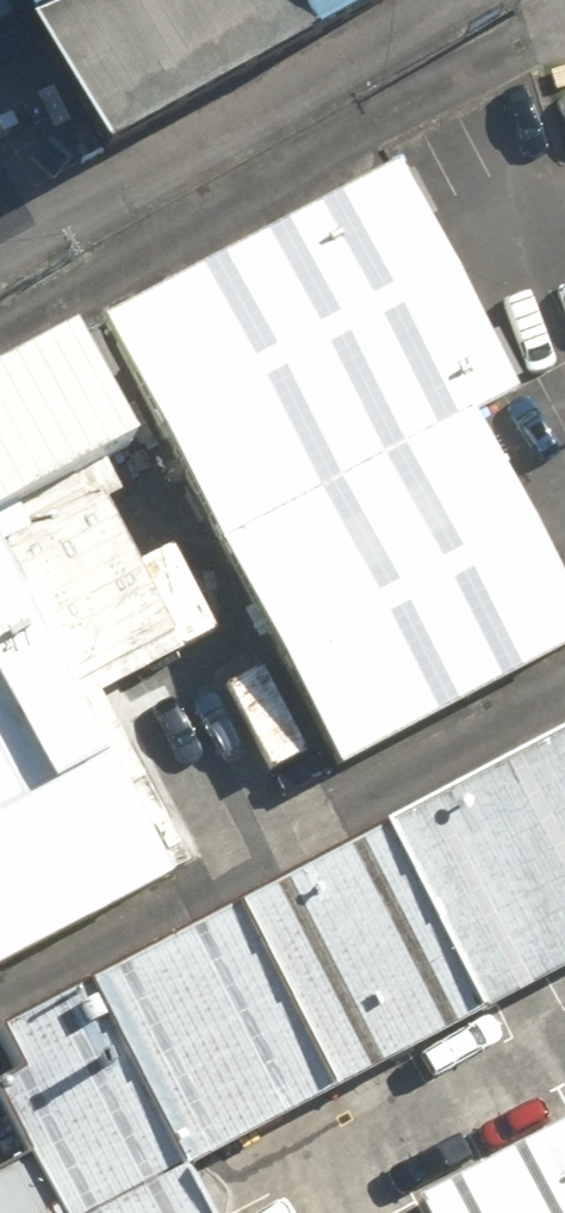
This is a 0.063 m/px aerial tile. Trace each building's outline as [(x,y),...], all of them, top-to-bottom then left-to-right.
[(30,21),(34,18),(68,0),(18,0),(30,21)] [(34,18),(107,151),(385,0),(68,0),(34,18)] [(330,774),(564,654),(564,607),(466,414),(512,390),(395,163),(95,316),(330,774)] [(81,336),(0,377),(0,530),(143,457),(81,336)] [(172,881),(0,547),(0,969),(172,881)] [(0,1025),(0,1114),(26,1164),(51,1212),(258,1212),(227,1153),(564,980),(564,736),(0,1025)] [(402,1205),(407,1212),(564,1212),(564,1122),(402,1205)] [(26,1164),(0,1176),(0,1212),(51,1212),(26,1164)]
